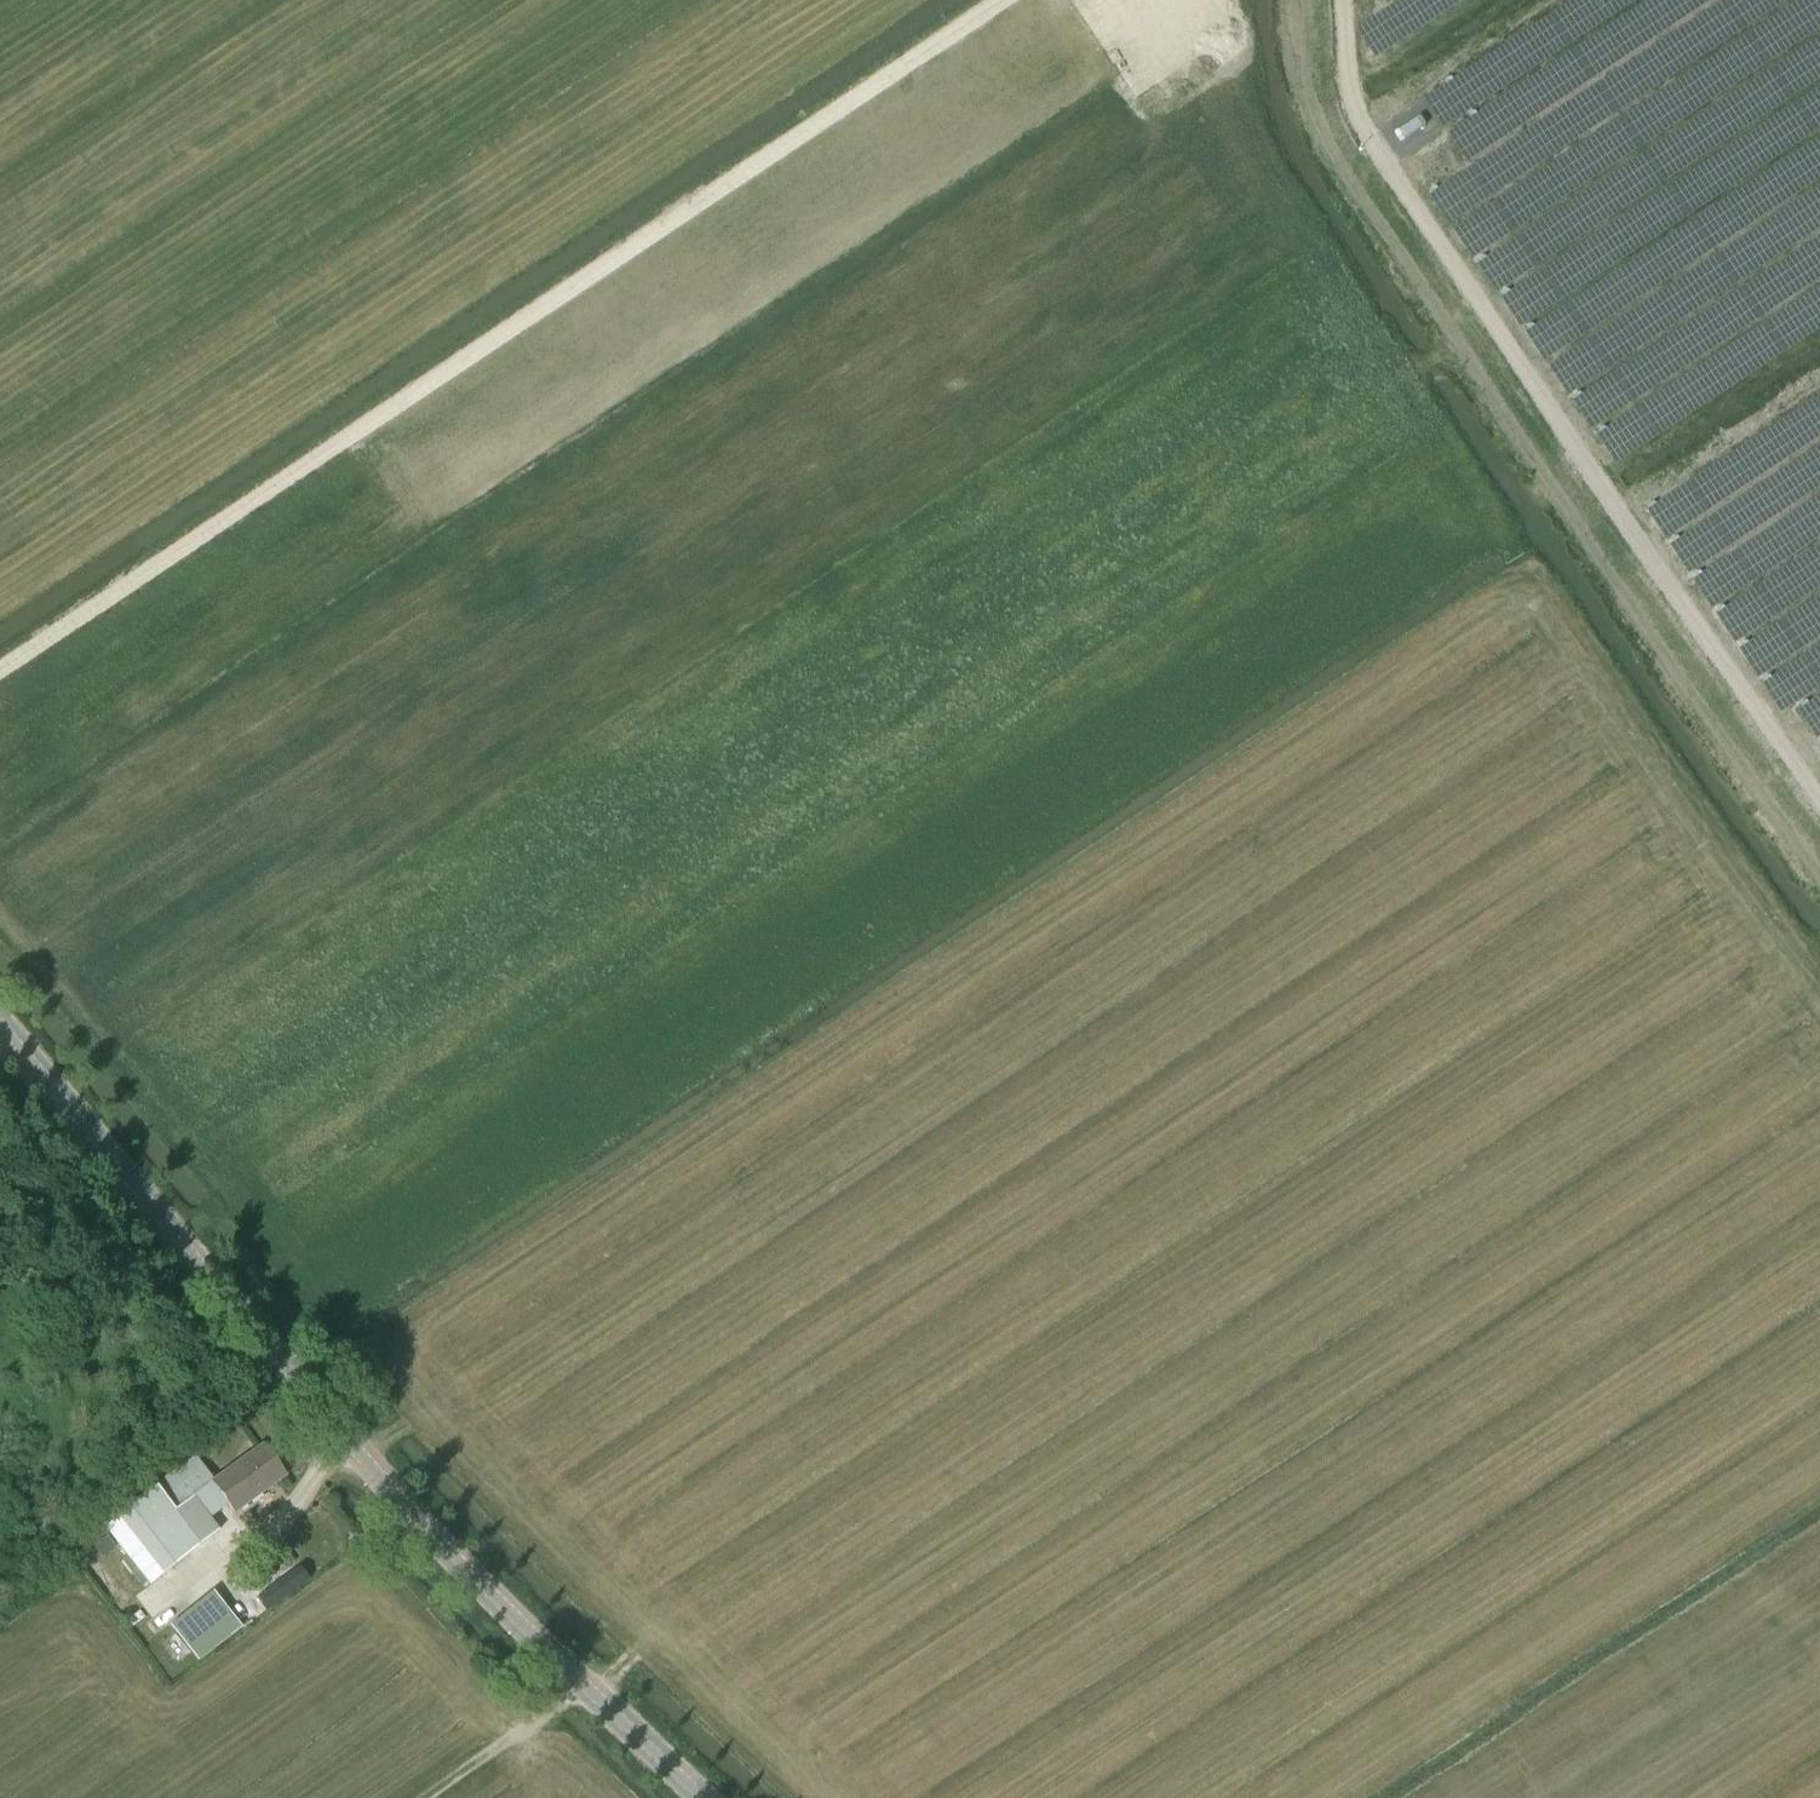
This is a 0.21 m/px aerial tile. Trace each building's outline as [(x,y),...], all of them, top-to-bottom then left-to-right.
[(220,1531),(211,1519),(228,1506),(233,1514),(286,1475),(263,1446),(213,1481),(195,1456),(101,1522),(149,1585),(220,1531)] [(240,1552),(228,1560),(236,1572),(249,1564),(240,1552)] [(254,1599),(267,1609),(278,1595),(266,1585),(254,1599)] [(242,1627),(213,1591),(170,1626),(198,1661),(242,1627)]
